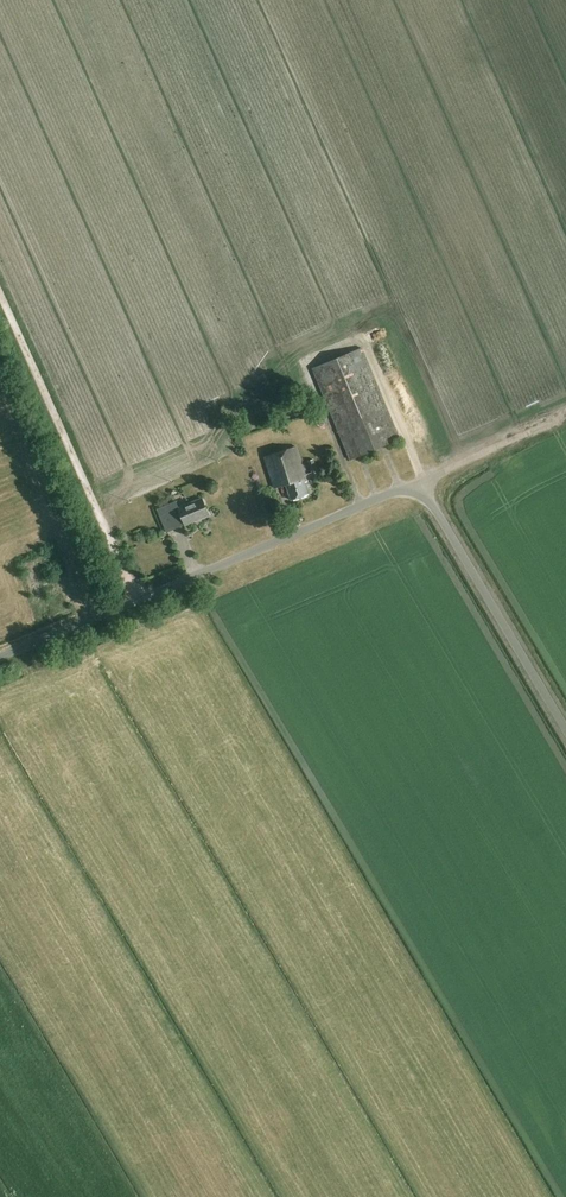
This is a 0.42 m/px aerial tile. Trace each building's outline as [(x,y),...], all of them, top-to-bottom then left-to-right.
[(350,461),(400,440),(362,349),(312,370),(350,461)] [(309,495),(306,483),(307,482),(298,448),(265,457),(274,488),(287,485),(291,500),(309,495)] [(314,480),(320,478),(314,459),(308,461),(314,480)] [(209,516),(202,500),(178,510),(175,503),(156,511),(165,531),(183,524),(184,527),(209,516)]
